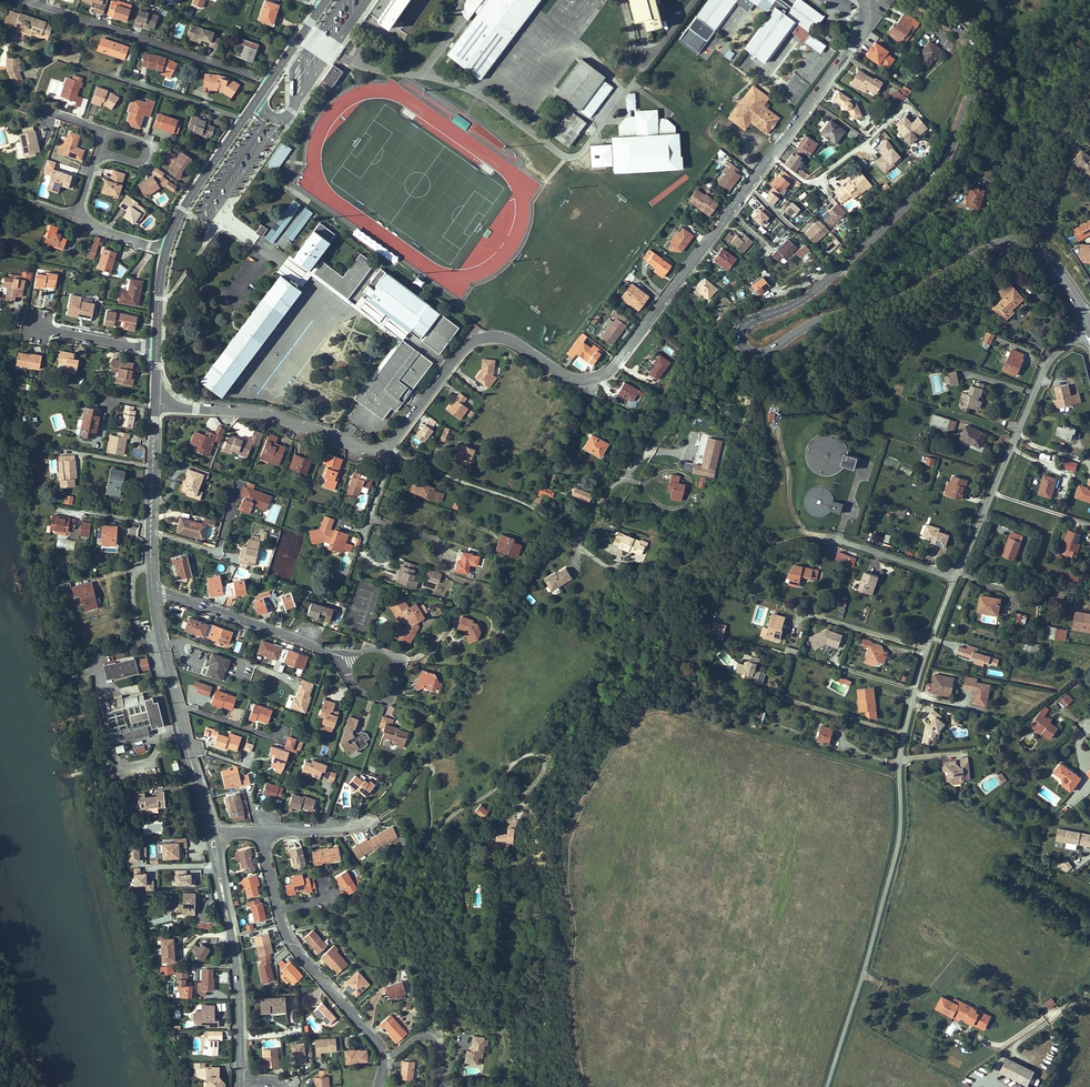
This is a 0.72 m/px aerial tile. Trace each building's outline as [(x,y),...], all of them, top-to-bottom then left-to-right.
[(108,0),(92,0),(94,1),(93,2),(96,3),(94,11),(103,14),(108,0)] [(127,20),(132,5),(128,3),(127,7),(117,4),(118,1),(114,0),(111,0),(106,13),(119,17),(119,16),(121,17),(121,18),(127,20)] [(279,5),(275,3),(266,0),(259,20),(272,24),(279,5)] [(379,20),(378,21),(388,28),(391,24),(407,0),(393,0),(379,20)] [(447,54),(481,79),(540,0),(487,0),(483,6),(480,3),(483,0),(466,0),(465,1),(464,3),(464,5),(463,7),(463,9),(463,11),(462,12),(462,14),(463,16),(464,17),(465,19),(466,20),(467,18),(469,19),(474,12),(476,14),(447,54)] [(660,24),(654,0),(629,0),(634,20),(643,18),(645,28),(660,24)] [(680,39),(698,52),(737,0),(709,0),(680,39)] [(745,48),(752,53),(764,62),(794,22),(798,25),(811,34),(824,16),(802,0),(797,0),(796,1),(786,15),(775,7),(772,11),(769,9),(775,0),(749,0),(766,12),(767,11),(770,14),(745,48)] [(142,23),(142,22),(145,22),(145,24),(151,26),(154,27),(158,18),(152,16),(153,13),(146,11),(148,7),(141,5),(134,26),(140,28),(142,23)] [(11,10),(9,16),(11,17),(9,24),(16,26),(15,31),(24,34),(25,32),(32,34),(33,31),(43,34),(43,32),(50,34),(52,26),(49,25),(50,23),(11,10)] [(407,33),(417,18),(407,12),(399,24),(396,22),(394,27),(397,29),(398,28),(407,33)] [(919,23),(905,12),(894,27),(893,26),(889,31),(902,40),(905,42),(910,34),(907,32),(912,24),(916,27),(919,23)] [(193,25),(188,39),(202,44),(203,40),(212,42),(211,45),(218,48),(222,38),(214,35),(215,32),(193,25)] [(792,33),(804,43),(811,34),(798,25),(792,33)] [(902,40),(889,31),(887,33),(900,42),(902,40)] [(826,45),(811,34),(804,43),(819,54),(826,45)] [(104,51),(106,51),(105,52),(107,53),(124,59),(126,54),(128,47),(102,38),(98,50),(104,52),(104,51)] [(943,47),(950,52),(954,47),(955,45),(948,40),(943,47)] [(940,50),(929,41),(922,50),(925,52),(919,61),(927,67),(940,50)] [(887,51),(875,43),(872,47),(873,49),(871,52),(869,52),(866,56),(878,64),(880,62),(888,67),(893,59),(885,54),(887,51)] [(256,49),(252,47),(245,45),(243,51),(241,57),(252,61),(254,54),(256,49)] [(728,48),(723,56),(729,60),(734,52),(728,48)] [(143,66),(148,66),(148,67),(157,69),(157,68),(158,67),(162,68),(162,70),(172,75),(177,64),(167,58),(162,57),(144,54),(143,66)] [(7,70),(11,78),(12,77),(8,69),(8,66),(13,66),(13,62),(15,62),(18,62),(18,68),(19,71),(22,70),(20,67),(20,58),(7,58),(7,70)] [(581,59),(556,93),(580,111),(582,107),(592,115),(613,87),(603,80),(605,76),(581,59)] [(8,69),(12,77),(16,87),(24,83),(19,71),(18,68),(18,62),(15,62),(13,62),(13,66),(8,66),(8,69)] [(331,66),(322,80),(332,86),(342,71),(338,68),(337,70),(331,66)] [(859,89),(862,85),(866,88),(867,86),(876,91),(881,82),(874,78),(873,79),(862,72),(860,75),(859,74),(857,78),(855,77),(850,84),(859,89)] [(222,78),(220,75),(205,74),(204,86),(208,86),(217,87),(219,87),(219,88),(219,89),(220,90),(221,91),(222,90),(223,90),(224,89),(225,90),(233,95),(240,85),(230,79),(227,80),(222,78)] [(83,78),(77,76),(76,80),(73,79),(70,78),(67,85),(65,84),(63,91),(65,92),(63,97),(77,101),(75,105),(81,107),(85,93),(79,91),(80,86),(82,87),(84,82),(82,82),(83,78)] [(332,86),(322,80),(320,83),(330,90),(332,86)] [(108,90),(97,86),(92,102),(101,106),(102,104),(104,104),(105,101),(109,103),(115,106),(120,98),(113,94),(108,92),(108,90)] [(764,132),(769,127),(771,129),(772,129),(776,124),(775,123),(773,122),(777,116),(769,110),(768,111),(766,110),(768,106),(769,105),(768,104),(768,103),(766,101),(769,97),(756,88),(755,89),(753,87),(744,99),(743,98),(737,105),(738,106),(730,117),(732,119),(731,120),(745,130),(748,126),(750,127),(751,128),(752,127),(753,127),(755,124),(759,127),(758,128),(764,132)] [(905,90),(902,89),(899,93),(905,97),(906,96),(909,93),(905,90)] [(838,90),(832,99),(842,106),(843,108),(843,109),(845,110),(846,110),(847,110),(852,120),(862,115),(856,103),(838,90)] [(901,101),(905,97),(899,93),(898,92),(889,94),(896,100),(897,98),(901,101)] [(629,94),(626,98),(627,116),(626,117),(619,125),(619,137),(612,137),(614,174),(684,169),(683,156),(681,157),(680,133),(676,133),(675,126),(666,118),(659,119),(658,110),(636,111),(635,93),(629,94)] [(130,112),(128,121),(131,122),(130,125),(140,128),(142,120),(139,113),(142,111),(144,115),(150,117),(154,102),(147,99),(146,103),(134,99),(133,102),(130,104),(128,112),(130,112)] [(574,113),(555,137),(568,147),(586,122),(574,113)] [(174,119),(159,114),(155,127),(160,129),(161,128),(165,129),(166,128),(169,129),(168,130),(175,132),(177,123),(173,122),(174,119)] [(198,117),(192,116),(188,129),(193,130),(208,134),(207,137),(210,138),(211,135),(212,135),(215,127),(209,125),(205,124),(206,121),(201,120),(197,119),(198,117)] [(927,129),(917,118),(909,125),(903,117),(894,124),(897,128),(895,129),(909,145),(927,129)] [(182,121),(174,119),(173,122),(177,123),(175,132),(178,133),(182,121)] [(844,131),(829,120),(820,133),(835,144),(844,131)] [(858,132),(852,127),(848,134),(854,138),(858,132)] [(25,134),(20,135),(25,155),(26,155),(36,153),(37,152),(35,142),(38,141),(36,132),(35,132),(25,134)] [(59,152),(82,160),(85,150),(77,147),(75,146),(75,144),(77,145),(81,135),(71,132),(69,137),(66,144),(62,143),(59,152)] [(808,137),(805,135),(796,149),(809,157),(816,147),(811,143),(808,137)] [(818,144),(808,137),(811,143),(816,147),(818,144)] [(881,150),(884,154),(882,155),(883,157),(877,163),(883,170),(899,156),(891,147),(892,147),(886,140),(878,147),(881,150)] [(265,166),(274,173),(292,150),(282,143),(265,166)] [(719,149),(717,156),(722,158),(725,152),(719,149)] [(168,151),(163,159),(169,164),(170,162),(173,164),(174,165),(173,167),(171,166),(168,170),(179,178),(182,174),(181,173),(184,168),(188,163),(189,163),(192,159),(181,152),(177,157),(179,158),(178,160),(176,159),(173,157),(174,155),(168,151)] [(1083,152),(1076,161),(1088,169),(1087,171),(1089,173),(1089,156),(1083,152)] [(784,164),(794,171),(801,161),(798,159),(800,156),(796,153),(794,156),(792,154),(784,164)] [(900,158),(899,156),(883,170),(885,172),(900,158)] [(45,173),(53,175),(50,185),(54,186),(54,188),(60,190),(61,186),(62,184),(65,185),(73,188),(77,176),(55,169),(57,162),(49,159),(45,173)] [(188,163),(184,168),(181,173),(182,174),(184,173),(189,165),(189,163),(188,163)] [(733,164),(730,168),(732,169),(727,176),(725,175),(718,183),(728,191),(740,175),(736,172),(739,169),(733,164)] [(727,176),(732,169),(730,168),(727,165),(721,172),(725,175),(727,176)] [(109,180),(108,184),(106,183),(104,191),(119,196),(123,185),(122,184),(126,174),(115,171),(112,181),(109,180)] [(780,174),(780,175),(789,183),(793,180),(783,171),(780,174)] [(850,195),(851,196),(856,193),(859,190),(861,193),(866,188),(870,185),(859,171),(855,174),(857,177),(851,181),(852,183),(850,184),(849,183),(844,187),(843,185),(839,188),(841,191),(836,195),(841,202),(846,198),(845,197),(849,193),(850,195)] [(789,183),(780,175),(774,182),(772,181),(770,184),(772,186),(776,190),(779,187),(782,190),(789,183)] [(164,185),(166,183),(164,183),(161,176),(155,178),(160,186),(164,185)] [(164,183),(166,183),(167,184),(166,186),(174,191),(176,189),(175,185),(177,181),(171,177),(168,181),(167,180),(167,179),(162,176),(161,176),(164,183)] [(140,186),(146,196),(151,192),(151,191),(152,190),(154,189),(155,188),(156,188),(156,189),(160,186),(155,178),(154,177),(149,180),(147,181),(146,180),(145,180),(144,181),(144,182),(143,182),(143,183),(140,186)] [(776,190),(772,186),(769,190),(770,191),(768,194),(764,198),(771,205),(777,198),(776,196),(779,193),(776,190)] [(978,209),(979,208),(980,203),(984,204),(988,192),(973,186),(968,200),(966,199),(965,203),(967,203),(966,205),(978,209)] [(689,200),(696,206),(699,203),(711,212),(718,203),(711,198),(705,193),(704,194),(697,189),(689,200)] [(134,200),(132,199),(133,197),(128,194),(121,203),(128,207),(128,211),(125,216),(129,218),(131,218),(131,220),(134,222),(136,222),(139,218),(142,214),(142,212),(145,208),(139,203),(140,202),(134,199),(134,200)] [(297,202),(294,199),(265,238),(268,240),(297,202)] [(785,209),(789,212),(793,215),(800,207),(792,201),(791,202),(787,200),(781,208),(784,210),(785,209)] [(302,205),(298,202),(269,241),(272,244),(302,205)] [(711,212),(699,203),(696,206),(709,215),(711,212)] [(845,213),(837,203),(834,206),(843,215),(845,213)] [(751,217),(761,225),(771,213),(761,204),(751,217)] [(830,227),(843,215),(834,206),(828,211),(831,215),(824,221),(830,227)] [(309,210),(306,207),(276,246),(279,249),(309,210)] [(142,212),(142,214),(139,218),(142,220),(148,211),(146,210),(147,209),(145,208),(142,212)] [(313,213),(310,210),(280,250),(284,252),(313,213)] [(765,229),(770,222),(765,219),(761,226),(765,229)] [(824,226),(818,220),(816,222),(821,229),(824,226)] [(1082,236),(1083,237),(1089,234),(1089,221),(1074,230),(1078,238),(1082,236)] [(816,222),(804,233),(810,240),(814,244),(826,233),(821,229),(816,222)] [(319,223),(294,258),(291,261),(299,266),(301,263),(305,266),(309,269),(321,253),(329,241),(334,234),(319,223)] [(262,225),(256,232),(256,233),(262,237),(268,229),(262,225)] [(50,228),(46,240),(50,242),(55,243),(54,246),(62,249),(65,241),(59,239),(60,236),(61,234),(56,232),(57,230),(50,228)] [(682,228),(671,243),(681,250),(692,235),(682,228)] [(242,239),(244,235),(236,231),(234,236),(242,239)] [(804,233),(801,237),(807,243),(810,240),(804,233)] [(741,239),(737,236),(731,242),(742,252),(753,241),(745,234),(741,239)] [(100,241),(100,238),(96,236),(92,250),(96,251),(98,245),(100,241)] [(824,245),(829,252),(840,243),(835,236),(824,245)] [(796,247),(788,239),(774,254),(780,260),(783,256),(786,258),(796,247)] [(678,254),(681,250),(671,243),(668,247),(678,254)] [(1082,243),(1080,257),(1084,258),(1082,262),(1089,262),(1089,244),(1082,243)] [(805,246),(796,253),(804,261),(813,254),(805,246)] [(844,250),(841,246),(836,250),(839,254),(844,250)] [(104,248),(98,268),(111,272),(117,252),(104,248)] [(736,259),(722,249),(714,259),(728,269),(736,259)] [(653,252),(647,260),(656,267),(665,274),(671,266),(653,252)] [(374,263),(360,253),(343,277),(322,262),(313,273),(348,299),(374,263)] [(309,269),(305,266),(301,263),(299,266),(291,261),(281,274),(289,281),(292,283),(297,286),(306,273),(308,270),(309,269)] [(663,277),(665,274),(656,267),(654,270),(663,277)] [(368,285),(363,292),(384,307),(417,332),(415,335),(420,339),(426,330),(429,332),(422,341),(439,353),(459,327),(386,272),(380,268),(370,282),(375,286),(376,287),(374,289),(368,285)] [(355,305),(308,270),(306,273),(353,308),(355,305)] [(15,300),(15,296),(17,296),(22,297),(25,280),(31,281),(32,272),(23,271),(22,278),(15,277),(14,278),(12,278),(12,279),(5,277),(4,283),(6,284),(10,285),(8,295),(7,294),(6,299),(15,300)] [(58,274),(48,272),(47,275),(45,275),(38,273),(36,285),(45,287),(45,286),(45,284),(56,286),(58,274)] [(301,289),(297,286),(292,283),(289,281),(281,274),(201,381),(221,395),(301,289)] [(416,274),(412,279),(420,284),(424,279),(416,274)] [(762,277),(752,286),(759,294),(770,286),(762,277)] [(702,285),(697,291),(702,294),(708,299),(717,288),(705,278),(701,283),(702,285)] [(131,279),(129,290),(130,291),(130,292),(128,292),(123,291),(121,291),(119,301),(138,305),(143,281),(131,279)] [(999,291),(1005,298),(1015,289),(1009,282),(999,291)] [(631,283),(627,288),(630,291),(625,297),(634,304),(633,306),(638,310),(649,296),(631,283)] [(700,297),(702,294),(697,291),(702,285),(701,283),(694,292),(700,297)] [(625,297),(630,291),(627,288),(621,297),(633,306),(634,304),(625,297)] [(995,306),(998,309),(995,312),(1004,322),(1015,313),(1012,310),(1024,299),(1015,289),(1005,298),(995,306)] [(359,301),(356,304),(358,306),(359,307),(360,307),(362,303),(378,315),(384,307),(363,292),(357,300),(359,301)] [(67,315),(78,317),(78,315),(79,313),(81,301),(82,297),(71,295),(67,315)] [(81,301),(79,313),(92,315),(95,304),(89,303),(81,301)] [(356,304),(355,305),(353,308),(356,310),(397,341),(400,337),(360,307),(359,307),(358,306),(356,304)] [(711,313),(718,317),(721,313),(714,309),(711,313)] [(136,322),(137,317),(107,311),(105,324),(113,326),(115,318),(125,320),(124,328),(134,330),(135,324),(134,324),(135,321),(136,322)] [(617,317),(619,319),(627,325),(630,321),(617,311),(613,315),(617,317)] [(617,317),(614,321),(607,330),(602,337),(611,345),(627,325),(619,319),(617,317)] [(603,327),(607,330),(614,321),(610,319),(603,327)] [(985,342),(983,346),(986,348),(988,349),(990,345),(995,335),(987,331),(983,341),(985,342)] [(578,338),(567,353),(572,357),(576,352),(583,358),(585,356),(589,359),(588,361),(592,364),(601,354),(596,350),(595,351),(582,342),(586,336),(582,332),(578,338)] [(397,341),(370,377),(373,379),(400,343),(403,340),(400,337),(397,341)] [(415,349),(403,340),(400,343),(412,352),(415,349)] [(412,352),(400,343),(373,379),(370,377),(354,398),(383,419),(392,407),(396,410),(433,362),(415,349),(412,352)] [(1020,361),(1021,358),(1023,354),(1012,349),(1004,368),(1015,373),(1016,369),(1018,370),(1022,361),(1020,361)] [(60,351),(58,362),(67,364),(65,371),(76,373),(79,360),(73,359),(71,358),(72,353),(60,351)] [(27,356),(27,355),(18,354),(16,364),(39,368),(42,355),(31,353),(31,354),(30,357),(27,356)] [(656,364),(649,373),(657,379),(670,362),(660,355),(654,363),(656,364)] [(118,368),(120,368),(119,371),(116,382),(129,385),(132,370),(134,363),(113,359),(111,366),(118,368)] [(491,360),(480,361),(481,370),(483,370),(483,372),(479,377),(486,382),(485,384),(489,387),(496,377),(493,374),(491,360)] [(483,370),(481,370),(476,378),(485,384),(486,382),(479,377),(483,372),(483,370)] [(954,371),(945,372),(946,375),(947,383),(948,385),(956,383),(954,371)] [(624,382),(618,392),(628,398),(633,401),(639,391),(624,382)] [(964,393),(962,400),(966,401),(965,406),(977,409),(979,401),(978,400),(976,400),(977,395),(978,396),(982,384),(974,382),(973,386),(969,385),(966,394),(964,393)] [(1053,399),(1055,408),(1080,401),(1078,393),(1070,395),(1067,384),(1053,387),(1056,399),(1053,399)] [(472,399),(459,390),(454,396),(456,397),(452,403),(450,401),(447,407),(461,417),(469,407),(465,404),(467,402),(469,403),(472,399)] [(132,428),(133,421),(135,411),(133,410),(134,406),(126,404),(121,425),(132,428)] [(86,407),(81,429),(85,429),(83,435),(95,437),(100,410),(86,407)] [(946,431),(950,419),(934,414),(930,425),(946,431)] [(702,418),(700,423),(708,427),(710,421),(702,418)] [(434,424),(428,419),(416,436),(424,442),(433,429),(431,428),(434,424)] [(960,439),(980,447),(986,434),(966,425),(960,439)] [(1064,428),(1058,427),(1056,435),(1061,436),(1061,437),(1071,440),(1073,433),(1075,433),(1076,428),(1064,425),(1064,428)] [(222,437),(225,429),(221,428),(217,427),(215,434),(217,435),(214,442),(216,442),(218,437),(220,436),(222,437)] [(450,429),(445,427),(440,440),(445,441),(450,429)] [(123,455),(125,445),(120,444),(122,437),(126,438),(128,438),(129,434),(119,432),(118,436),(110,434),(107,452),(123,455)] [(195,432),(193,438),(195,438),(193,444),(199,446),(201,447),(199,452),(209,456),(214,442),(217,435),(215,434),(211,433),(209,437),(205,436),(195,432)] [(269,434),(261,456),(280,463),(284,450),(274,446),(275,443),(278,437),(269,434)] [(601,455),(608,443),(592,434),(584,447),(593,452),(594,451),(601,455)] [(231,450),(238,452),(239,451),(248,454),(252,444),(253,444),(255,440),(248,437),(246,442),(228,435),(223,450),(230,453),(231,450)] [(853,469),(856,459),(846,456),(846,454),(846,451),(845,450),(844,447),(843,444),(842,443),(841,442),(839,440),(837,438),(836,437),(833,436),(832,436),(830,435),(829,435),(828,435),(826,435),(825,435),(823,435),(820,435),(819,435),(816,437),(814,438),(813,439),(810,441),(809,442),(809,443),(808,444),(807,445),(806,447),(805,451),(805,452),(804,455),(804,457),(805,459),(805,461),(806,464),(808,466),(808,467),(810,470),(812,472),(815,473),(817,475),(819,475),(820,476),(822,476),(823,476),(824,476),(826,476),(827,476),(829,476),(832,475),(834,474),(837,473),(838,472),(839,471),(841,469),(842,468),(843,466),(853,469)] [(682,461),(680,470),(713,478),(722,442),(707,438),(700,466),(682,461)] [(474,449),(461,443),(459,448),(461,449),(456,462),(468,466),(470,460),(474,449)] [(1049,460),(1050,455),(1041,452),(1039,458),(1049,460)] [(294,454),(289,468),(300,472),(301,469),(307,471),(311,460),(306,459),(303,457),(294,454)] [(328,478),(327,483),(335,486),(337,481),(334,480),(337,472),(336,471),(337,468),(339,468),(342,459),(328,454),(324,463),(332,466),(330,469),(327,468),(324,477),(326,478),(328,478)] [(75,456),(59,456),(59,461),(63,460),(65,479),(60,479),(60,486),(74,485),(74,478),(76,478),(75,456)] [(278,465),(280,463),(261,456),(260,458),(278,465)] [(1064,468),(1076,471),(1078,462),(1066,460),(1064,468)] [(358,478),(357,481),(352,479),(347,492),(358,496),(362,486),(369,489),(375,470),(365,466),(362,474),(360,473),(358,478)] [(126,471),(111,468),(106,492),(111,493),(120,495),(123,480),(124,480),(126,471)] [(194,471),(203,475),(201,479),(206,480),(209,473),(195,468),(194,471)] [(201,479),(203,475),(194,471),(189,470),(182,490),(187,492),(196,495),(197,491),(201,479)] [(672,474),(671,481),(678,482),(680,476),(672,474)] [(953,475),(951,482),(947,494),(961,499),(967,480),(953,475)] [(1054,478),(1044,475),(1039,494),(1051,497),(1054,485),(1052,485),(1054,478)] [(697,486),(704,488),(706,477),(699,476),(697,486)] [(669,487),(674,488),(673,492),(671,501),(680,503),(682,495),(684,496),(684,493),(683,493),(685,484),(678,482),(671,481),(669,487)] [(577,482),(575,486),(587,491),(588,488),(588,487),(577,482)] [(1079,484),(1075,497),(1089,502),(1089,488),(1079,484)] [(418,492),(419,488),(423,487),(416,485),(414,493),(420,495),(421,495),(418,492)] [(419,488),(418,492),(421,495),(423,493),(429,495),(429,499),(430,499),(439,502),(442,501),(444,495),(443,493),(439,492),(435,494),(432,487),(427,485),(423,487),(419,488)] [(594,490),(588,488),(587,491),(575,486),(572,493),(589,500),(594,490)] [(831,511),(840,514),(843,504),(835,501),(834,499),(834,496),(833,494),(831,492),(830,491),(828,489),(826,488),(824,487),(822,487),(819,486),(817,486),(815,487),(813,488),(811,489),(808,491),(807,493),(806,495),(805,497),(804,499),(804,501),(804,504),(805,506),(805,507),(806,509),(807,511),(809,512),(810,514),(812,515),(814,516),(817,517),(818,517),(820,517),(822,516),(825,516),(827,515),(829,513),(830,512),(831,511)] [(243,487),(241,494),(249,497),(248,499),(244,498),(242,499),(239,509),(249,513),(252,506),(253,503),(251,502),(252,498),(258,500),(257,504),(256,506),(261,508),(261,509),(266,510),(271,496),(255,491),(255,492),(251,491),(252,490),(243,487)] [(552,490),(546,488),(543,494),(550,497),(552,490)] [(202,492),(197,491),(196,495),(187,492),(186,495),(199,499),(202,492)] [(66,494),(64,502),(72,504),(74,496),(66,494)] [(53,515),(51,525),(50,529),(67,532),(68,528),(74,529),(75,520),(53,515)] [(325,517),(322,525),(327,527),(326,531),(331,532),(330,533),(333,534),(334,531),(329,530),(333,519),(325,517)] [(201,531),(203,524),(180,518),(179,524),(181,524),(180,527),(178,526),(176,532),(197,538),(199,531),(201,531)] [(204,518),(203,524),(206,524),(216,527),(218,521),(204,518)] [(90,524),(82,522),(80,535),(89,536),(90,524)] [(206,524),(203,524),(201,531),(199,531),(197,538),(203,539),(206,524)] [(335,546),(342,549),(345,542),(348,534),(335,530),(334,531),(333,534),(330,533),(331,532),(326,531),(327,527),(322,525),(320,529),(310,531),(312,543),(323,541),(330,543),(328,547),(334,549),(335,546)] [(933,540),(936,541),(935,544),(945,547),(949,535),(938,532),(939,529),(926,525),(922,537),(933,540)] [(117,526),(103,526),(102,544),(116,545),(117,526)] [(1069,530),(1063,547),(1064,547),(1068,549),(1075,551),(1077,544),(1081,534),(1069,530)] [(1013,559),(1023,536),(1013,532),(1003,555),(1013,559)] [(640,541),(624,534),(622,539),(618,546),(628,551),(629,549),(640,554),(644,546),(639,544),(640,541)] [(503,535),(499,547),(508,550),(507,553),(517,557),(521,545),(512,542),(513,539),(503,535)] [(247,544),(247,546),(249,547),(249,549),(246,549),(245,555),(242,554),(240,560),(248,562),(249,560),(255,561),(259,542),(248,540),(247,544)] [(853,557),(838,551),(835,559),(850,565),(853,557)] [(467,573),(469,567),(471,555),(472,554),(460,552),(455,571),(467,573)] [(187,554),(171,557),(173,564),(175,564),(177,575),(181,574),(182,580),(192,577),(187,554)] [(401,569),(399,576),(401,577),(399,582),(411,586),(414,577),(415,574),(413,573),(416,565),(404,561),(401,569)] [(800,580),(800,577),(801,575),(810,577),(810,579),(816,581),(818,571),(796,565),(788,577),(790,578),(789,584),(797,586),(799,580),(800,580)] [(440,574),(426,569),(424,577),(437,582),(440,574)] [(552,575),(545,580),(550,588),(555,585),(557,588),(570,579),(564,570),(555,575),(553,577),(552,575)] [(1070,570),(1067,579),(1078,582),(1081,574),(1070,570)] [(879,576),(865,571),(859,589),(871,593),(874,585),(875,585),(879,576)] [(231,588),(235,587),(236,595),(247,593),(244,580),(227,583),(226,586),(222,587),(220,576),(208,578),(209,588),(211,588),(213,596),(228,594),(228,596),(232,596),(231,588)] [(419,578),(414,577),(411,586),(416,588),(419,578)] [(550,588),(545,580),(543,581),(550,592),(557,588),(555,585),(550,588)] [(60,592),(71,589),(70,583),(69,582),(58,585),(60,592)] [(75,596),(80,595),(82,594),(83,598),(81,599),(82,604),(84,603),(85,609),(94,607),(93,599),(95,598),(91,583),(73,588),(75,596)] [(257,613),(267,610),(266,606),(265,602),(269,601),(270,604),(274,603),(275,607),(279,606),(278,602),(282,601),(283,604),(285,608),(295,605),(291,593),(277,597),(276,594),(272,592),(271,595),(253,601),(257,613)] [(529,593),(525,596),(531,605),(536,601),(529,593)] [(998,615),(1001,599),(981,595),(978,611),(998,615)] [(406,629),(403,627),(400,631),(398,633),(399,634),(397,638),(408,644),(415,632),(412,630),(416,622),(423,617),(415,604),(408,608),(402,597),(389,605),(391,607),(393,609),(392,610),(397,612),(395,615),(399,617),(398,619),(403,622),(403,621),(409,625),(406,629)] [(333,610),(311,602),(307,614),(318,617),(319,612),(326,614),(324,620),(329,621),(333,610)] [(1076,611),(1072,628),(1089,631),(1089,614),(1076,611)] [(1022,614),(1015,612),(1013,622),(1020,623),(1022,614)] [(783,630),(782,629),(780,629),(780,627),(782,627),(785,617),(773,613),(770,623),(772,624),(771,629),(768,628),(765,638),(773,640),(774,639),(779,640),(783,630)] [(1028,615),(1022,614),(1020,623),(1026,624),(1028,615)] [(458,628),(465,630),(467,628),(468,631),(467,637),(473,639),(475,638),(478,639),(480,631),(477,624),(472,622),(473,620),(462,617),(458,628)] [(228,644),(232,634),(223,631),(224,629),(209,624),(209,625),(189,618),(187,623),(185,629),(200,635),(198,643),(206,646),(209,638),(228,644)] [(713,627),(718,628),(724,630),(725,625),(714,622),(713,627)] [(400,631),(403,627),(400,626),(394,636),(397,638),(399,634),(398,633),(400,631)] [(1063,629),(1048,627),(1046,638),(1061,640),(1063,629)] [(824,633),(823,631),(809,637),(813,649),(825,645),(831,646),(833,640),(840,642),(842,635),(830,631),(829,635),(824,633)] [(864,663),(874,665),(875,661),(883,663),(884,659),(886,658),(887,652),(884,651),(883,652),(881,649),(882,646),(875,644),(872,642),(863,639),(861,645),(869,647),(864,663)] [(833,640),(831,646),(838,649),(840,642),(833,640)] [(239,653),(242,642),(237,641),(233,652),(239,653)] [(280,648),(273,646),(273,645),(262,641),(258,653),(276,659),(273,669),(277,671),(279,664),(283,665),(284,662),(303,669),(306,659),(298,656),(298,654),(285,649),(284,650),(280,648)] [(1001,658),(958,643),(955,653),(972,659),(971,660),(984,665),(985,663),(998,667),(1001,658)] [(786,646),(784,652),(796,655),(797,649),(786,646)] [(746,673),(752,675),(752,677),(756,678),(755,681),(762,684),(765,673),(758,670),(758,672),(755,671),(757,663),(759,664),(760,658),(758,657),(759,652),(753,651),(752,655),(748,654),(746,660),(745,665),(742,664),(740,673),(746,675),(746,673)] [(211,664),(209,668),(211,669),(209,676),(221,680),(224,673),(222,673),(224,669),(225,669),(227,670),(230,660),(213,654),(210,663),(211,664)] [(114,677),(126,674),(127,675),(134,673),(138,672),(137,671),(139,670),(140,672),(150,669),(149,665),(147,664),(147,663),(148,661),(147,658),(142,659),(141,658),(137,659),(138,661),(135,661),(134,656),(129,657),(129,660),(116,663),(115,662),(108,663),(108,664),(104,665),(107,679),(114,677)] [(422,670),(421,673),(423,676),(422,679),(418,682),(415,683),(418,689),(423,687),(424,684),(429,686),(431,689),(436,691),(436,688),(440,689),(442,684),(439,683),(434,674),(431,676),(429,672),(422,670)] [(607,679),(610,674),(605,671),(602,676),(607,679)] [(954,677),(935,673),(932,691),(947,694),(951,691),(954,677)] [(971,702),(988,705),(992,685),(977,682),(977,678),(967,676),(964,687),(973,689),(971,702)] [(209,696),(213,685),(196,679),(194,685),(198,686),(196,691),(209,696)] [(287,708),(305,712),(314,682),(300,679),(296,696),(291,695),(287,708)] [(857,688),(859,699),(861,699),(863,711),(867,711),(867,716),(877,719),(876,710),(874,710),(873,700),(871,700),(871,698),(875,697),(873,687),(857,688)] [(216,690),(213,701),(222,704),(221,706),(231,709),(236,697),(216,690)] [(1064,691),(1059,696),(1062,700),(1068,695),(1064,691)] [(122,696),(114,698),(115,703),(116,708),(124,706),(125,708),(128,707),(133,729),(127,731),(121,732),(121,729),(127,728),(122,709),(107,712),(116,749),(123,748),(121,742),(153,734),(151,728),(154,727),(163,725),(158,701),(154,702),(152,698),(145,700),(143,693),(123,698),(122,696)] [(1061,700),(1066,706),(1073,700),(1068,695),(1062,700),(1061,700)] [(323,719),(322,723),(333,727),(337,716),(330,714),(331,710),(332,711),(334,704),(324,700),(319,717),(323,719)] [(268,722),(272,710),(254,704),(249,719),(250,719),(255,721),(256,718),(268,722)] [(754,719),(758,720),(757,722),(755,728),(760,729),(765,712),(760,711),(762,706),(758,704),(754,719)] [(1032,723),(1044,731),(1042,733),(1051,739),(1058,728),(1050,722),(1049,723),(1046,721),(1047,718),(1044,716),(1049,710),(1044,706),(1032,723)] [(943,727),(942,726),(945,722),(946,720),(942,717),(943,715),(935,708),(928,716),(933,720),(930,724),(932,725),(930,727),(928,727),(924,743),(934,745),(935,738),(938,738),(939,733),(943,727)] [(379,726),(383,728),(385,724),(391,726),(393,720),(383,716),(379,726)] [(357,719),(349,717),(341,741),(345,749),(348,750),(350,754),(356,751),(357,752),(360,750),(360,749),(365,746),(367,745),(365,740),(369,738),(366,734),(360,731),(360,732),(358,738),(354,736),(354,735),(352,732),(353,729),(355,728),(357,719)] [(948,724),(945,722),(942,726),(943,727),(939,733),(938,738),(940,739),(941,733),(948,724)] [(1041,734),(1042,733),(1044,731),(1032,723),(1030,726),(1041,734)] [(402,732),(399,731),(399,730),(400,729),(391,726),(385,724),(383,728),(382,731),(384,731),(379,745),(389,749),(391,742),(399,745),(400,743),(404,745),(408,733),(402,731),(402,732)] [(833,729),(822,726),(817,741),(824,743),(827,744),(830,736),(831,736),(833,729)] [(208,735),(216,738),(218,733),(218,731),(210,728),(208,735)] [(240,740),(234,738),(235,735),(229,733),(228,737),(218,733),(216,738),(214,744),(224,748),(225,746),(228,748),(236,751),(240,740)] [(286,746),(294,749),(297,738),(287,735),(284,746),(286,746)] [(247,742),(244,749),(251,752),(254,744),(247,742)] [(270,751),(272,752),(276,753),(274,756),(272,763),(275,767),(276,768),(282,770),(288,752),(291,751),(292,749),(286,746),(284,750),(272,746),(270,751)] [(321,771),(324,772),(325,770),(327,765),(312,760),(311,763),(305,761),(302,769),(308,771),(308,772),(313,773),(312,776),(319,778),(321,773),(321,771)] [(958,768),(957,763),(957,761),(944,762),(944,771),(949,770),(950,775),(947,775),(948,781),(950,781),(955,784),(958,780),(966,779),(971,779),(969,761),(962,762),(962,767),(958,768)] [(104,763),(103,764),(102,765),(101,766),(101,767),(101,769),(101,770),(102,771),(103,772),(104,773),(106,773),(107,773),(108,772),(109,771),(110,770),(111,770),(111,768),(111,767),(111,766),(110,765),(109,764),(108,763),(106,763),(105,763),(104,763)] [(1061,763),(1054,772),(1062,778),(1062,779),(1062,780),(1063,781),(1064,782),(1063,784),(1071,791),(1081,778),(1061,763)] [(324,777),(328,778),(330,772),(325,770),(324,772),(321,771),(321,773),(325,774),(324,777)] [(336,773),(330,772),(328,778),(327,781),(333,783),(336,773)] [(1001,784),(1007,780),(1002,772),(996,777),(1001,784)] [(225,788),(233,786),(233,785),(241,783),(242,785),(250,783),(248,774),(240,776),(239,773),(223,777),(225,788)] [(357,790),(357,789),(358,788),(366,795),(375,785),(370,781),(368,783),(365,780),(363,782),(355,776),(349,783),(357,790)] [(263,794),(269,796),(270,795),(276,797),(279,798),(283,788),(266,783),(263,794)] [(366,795),(358,788),(357,789),(365,796),(366,795)] [(137,794),(138,806),(145,805),(145,808),(158,806),(158,805),(164,804),(163,792),(156,792),(157,797),(145,798),(144,793),(137,794)] [(299,809),(300,808),(300,806),(303,807),(311,810),(315,800),(303,796),(303,797),(293,794),(289,806),(299,809)] [(230,817),(236,816),(243,814),(239,795),(228,797),(231,810),(229,811),(230,817)] [(481,805),(475,811),(482,818),(488,812),(481,805)] [(503,834),(496,834),(496,839),(507,840),(506,842),(510,842),(513,842),(514,828),(519,821),(516,820),(516,818),(514,818),(513,819),(508,828),(507,834),(503,834)] [(379,848),(380,851),(383,849),(382,846),(398,838),(393,827),(372,838),(379,848)] [(1059,828),(1056,846),(1077,850),(1078,843),(1089,845),(1089,833),(1059,828)] [(187,847),(187,838),(175,839),(176,841),(162,842),(163,858),(181,857),(180,847),(187,847)] [(379,848),(372,838),(368,841),(367,839),(352,849),(359,859),(374,849),(375,851),(379,848)] [(139,856),(147,856),(147,844),(127,843),(126,860),(139,860),(139,856)] [(289,850),(290,857),(292,857),(293,859),(291,859),(293,868),(306,865),(302,847),(289,850)] [(321,863),(329,861),(340,858),(338,847),(328,849),(328,847),(318,850),(319,851),(312,853),(315,866),(321,864),(321,863)] [(252,865),(250,856),(248,848),(237,851),(239,860),(241,868),(244,868),(245,873),(255,870),(254,865),(252,865)] [(1065,873),(1073,866),(1066,858),(1058,864),(1065,873)] [(141,867),(133,867),(135,885),(146,885),(147,890),(155,889),(154,880),(148,880),(147,871),(141,872),(141,867)] [(192,875),(192,873),(187,873),(186,869),(171,870),(172,886),(197,885),(196,875),(192,875)] [(345,886),(347,890),(355,886),(346,871),(336,877),(338,882),(339,881),(340,883),(339,883),(342,888),(345,886)] [(258,894),(257,886),(255,880),(257,879),(256,875),(242,878),(247,897),(258,894)] [(287,893),(295,891),(295,890),(298,889),(298,888),(300,888),(300,890),(300,891),(305,889),(306,892),(312,891),(309,878),(303,880),(302,875),(292,877),(293,883),(285,885),(287,893)] [(194,893),(183,893),(183,904),(183,911),(183,913),(194,914),(194,898),(194,893)] [(264,919),(263,913),(264,912),(261,903),(259,903),(258,899),(246,902),(247,906),(250,906),(255,922),(264,919)] [(304,938),(311,946),(313,945),(320,953),(327,946),(313,930),(304,938)] [(268,934),(255,937),(259,956),(273,953),(268,934)] [(176,960),(174,936),(161,936),(162,961),(176,960)] [(203,960),(211,949),(202,943),(194,954),(203,960)] [(320,953),(313,945),(311,946),(318,954),(320,953)] [(334,945),(321,957),(325,961),(326,959),(333,967),(332,969),(336,974),(347,964),(336,951),(338,949),(334,945)] [(262,975),(264,983),(274,981),(270,963),(271,963),(270,959),(261,961),(262,965),(259,966),(261,976),(262,975)] [(333,967),(326,959),(325,961),(332,969),(333,967)] [(278,964),(282,969),(286,965),(282,961),(278,964)] [(282,969),(281,970),(284,975),(281,977),(285,982),(288,979),(290,981),(293,985),(303,977),(290,962),(286,965),(282,969)] [(213,990),(213,983),(212,983),(212,979),(213,969),(202,969),(202,990),(213,990)] [(351,993),(352,992),(356,989),(359,989),(361,992),(369,985),(357,972),(343,984),(351,993)] [(180,985),(187,985),(188,973),(176,973),(175,986),(178,986),(180,986),(180,985)] [(385,986),(388,998),(392,997),(396,996),(396,997),(397,999),(401,997),(402,994),(406,993),(402,981),(385,986)] [(178,986),(178,988),(180,988),(180,991),(180,998),(192,998),(192,985),(187,985),(180,985),(180,986),(178,986)] [(961,1001),(959,1004),(954,1002),(942,996),(937,1008),(960,1020),(961,1017),(971,1022),(972,1020),(986,1026),(991,1016),(961,1001)] [(284,997),(259,999),(260,1013),(269,1012),(270,1012),(270,1010),(285,1009),(284,997)] [(1052,998),(1045,1003),(1049,1009),(1056,1003),(1052,998)] [(221,1003),(221,1002),(216,1003),(217,1010),(225,1009),(224,1002),(221,1003)] [(321,1003),(313,1010),(320,1018),(321,1017),(328,1025),(335,1018),(321,1003)] [(210,1005),(210,1008),(202,1008),(202,1011),(197,1011),(194,1014),(194,1022),(197,1024),(208,1025),(208,1027),(219,1027),(219,1020),(213,1020),(213,1018),(214,1018),(214,1005),(210,1005)] [(390,1034),(398,1042),(407,1034),(390,1015),(380,1024),(383,1028),(385,1027),(390,1034)] [(985,1029),(986,1026),(972,1020),(971,1022),(985,1029)] [(216,1049),(216,1040),(218,1040),(220,1040),(220,1036),(209,1036),(209,1034),(203,1034),(203,1036),(206,1036),(205,1055),(216,1055),(216,1049)] [(396,1044),(398,1042),(390,1034),(389,1035),(396,1044)] [(320,1052),(330,1052),(330,1049),(336,1049),(336,1038),(315,1040),(316,1057),(321,1057),(320,1052)] [(483,1041),(472,1038),(469,1051),(472,1051),(472,1054),(469,1053),(465,1053),(464,1060),(467,1060),(466,1065),(475,1066),(476,1060),(481,1061),(483,1053),(483,1048),(486,1048),(487,1043),(483,1042),(483,1041)] [(304,1043),(291,1044),(292,1054),(294,1054),(295,1064),(306,1063),(304,1043)] [(987,1052),(989,1048),(978,1044),(977,1047),(987,1052)] [(277,1048),(264,1049),(264,1059),(264,1060),(266,1060),(266,1062),(264,1062),(265,1068),(274,1067),(274,1069),(279,1069),(277,1048)] [(356,1051),(356,1050),(345,1050),(346,1063),(357,1062),(367,1061),(367,1051),(356,1051)] [(1027,1085),(1033,1071),(1007,1058),(1000,1072),(1027,1085)] [(415,1062),(403,1060),(402,1066),(404,1066),(403,1079),(413,1081),(415,1062)] [(217,1079),(217,1076),(217,1067),(206,1067),(206,1069),(208,1069),(208,1076),(205,1076),(205,1086),(223,1086),(223,1083),(221,1083),(217,1079)] [(325,1077),(320,1077),(314,1078),(315,1086),(329,1086),(328,1077),(325,1077)]
